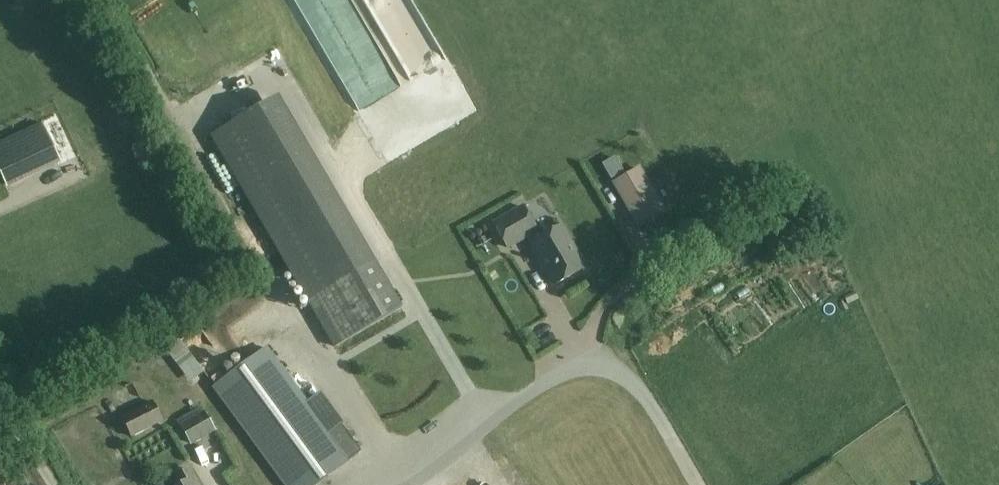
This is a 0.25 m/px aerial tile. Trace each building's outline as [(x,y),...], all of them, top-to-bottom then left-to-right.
[(335,346),(400,308),(277,98),(212,136),(335,346)] [(0,142),(0,176),(6,189),(61,164),(42,123),(0,142)] [(624,170),(616,156),(605,163),(613,177),(624,170)] [(622,195),(638,223),(662,209),(639,168),(618,180),(625,193),(622,195)] [(536,230),(522,206),(494,222),(508,246),(526,236),(530,243),(529,243),(553,285),(585,266),(561,225),(539,237),(535,231),(536,230)] [(211,306),(199,315),(208,328),(221,320),(211,306)] [(302,395),(266,348),(213,387),(249,435),(286,484),(315,484),(349,460),(361,451),(342,426),(343,425),(320,393),(307,403),(302,395)] [(162,421),(152,402),(121,417),(131,436),(162,421)] [(191,445),(215,432),(204,411),(201,412),(199,408),(177,420),(191,445)] [(2,464),(0,465),(0,484),(15,484),(2,464)] [(189,470),(176,478),(181,484),(198,484),(189,470)]
